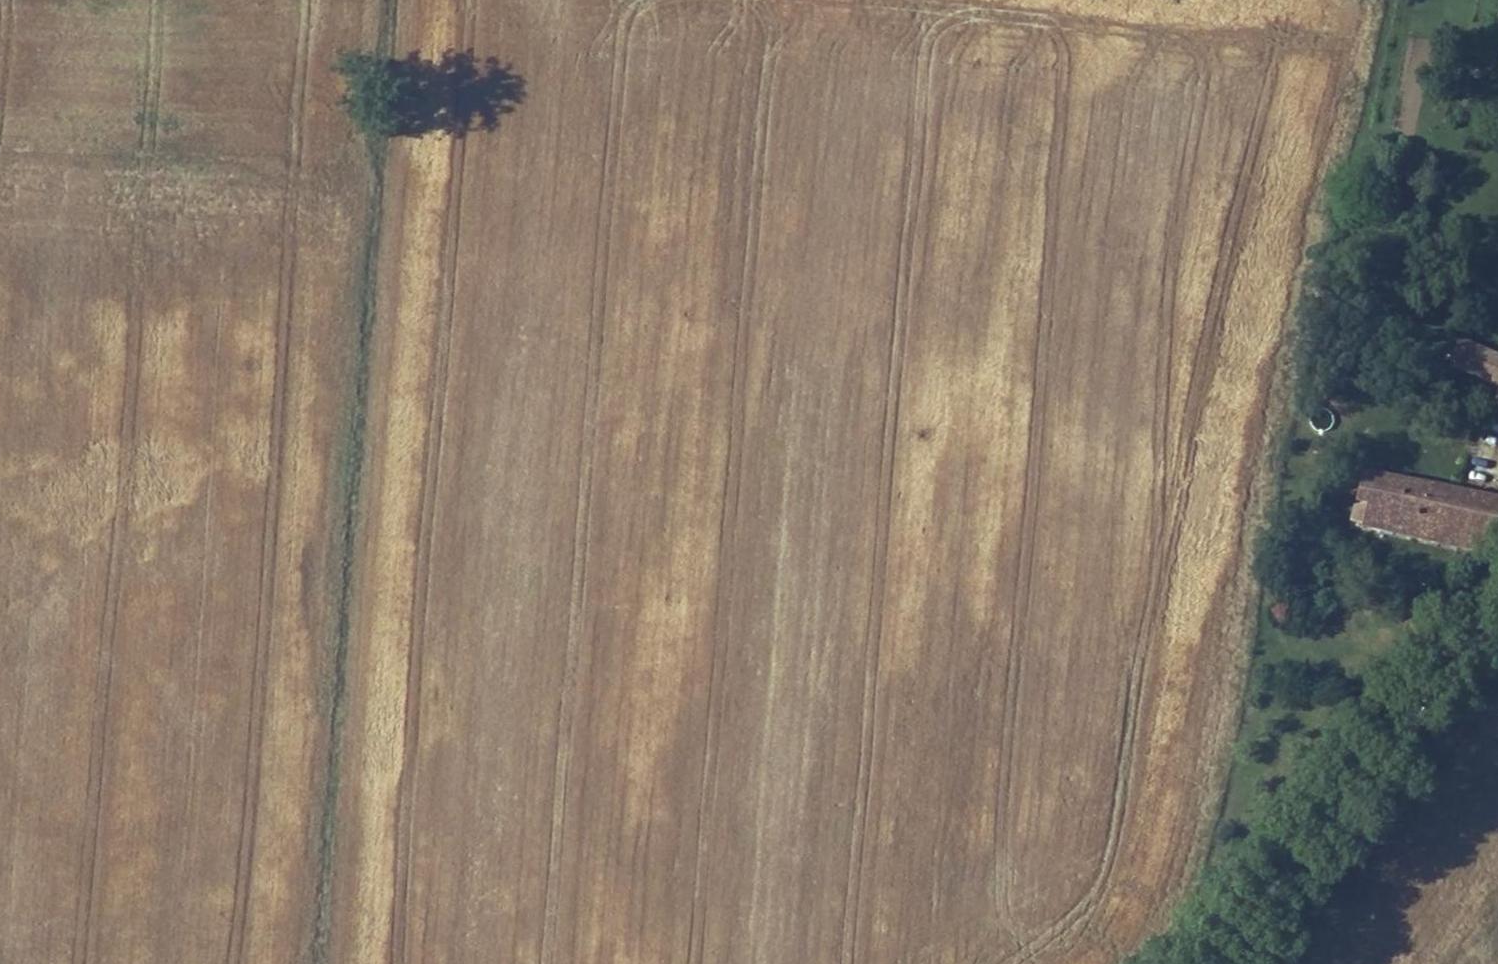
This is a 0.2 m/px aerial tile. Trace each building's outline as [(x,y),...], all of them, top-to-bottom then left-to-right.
[(1497,407),(1497,352),(1461,336),(1448,367),(1490,385),(1483,400),(1497,407)] [(1428,456),(1423,464),(1432,469),(1436,461),(1428,456)] [(1497,550),(1497,498),(1362,465),(1351,517),(1497,550)]
